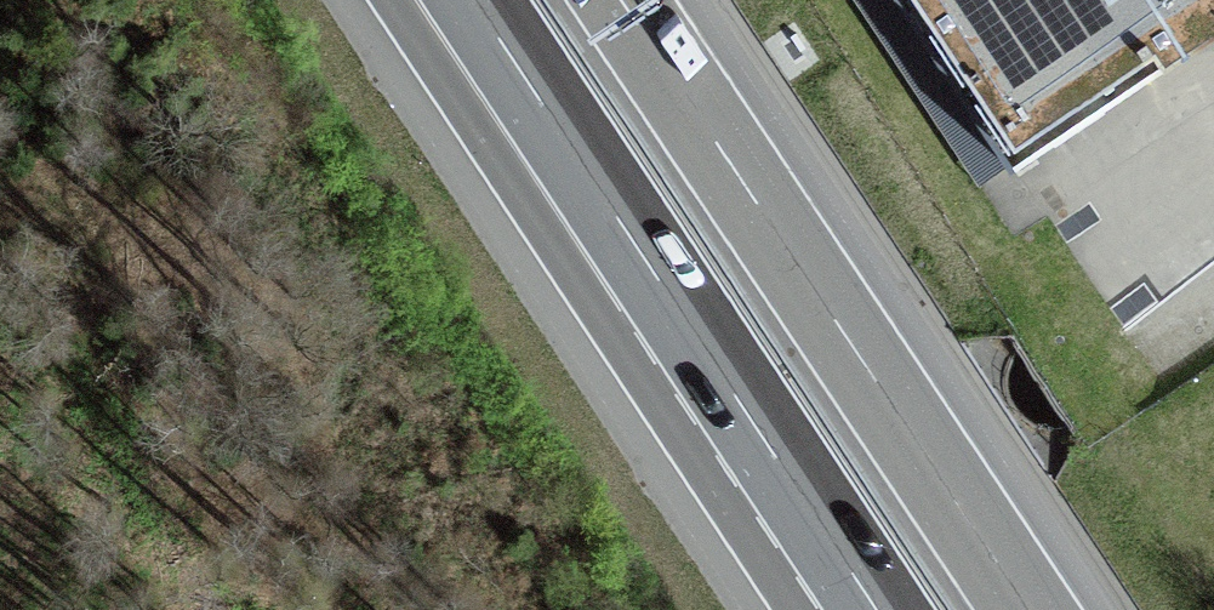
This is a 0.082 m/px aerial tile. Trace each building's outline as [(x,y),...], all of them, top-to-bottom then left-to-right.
[(1009,167),(1213,30),(1213,0),(898,0),(1009,167)]
